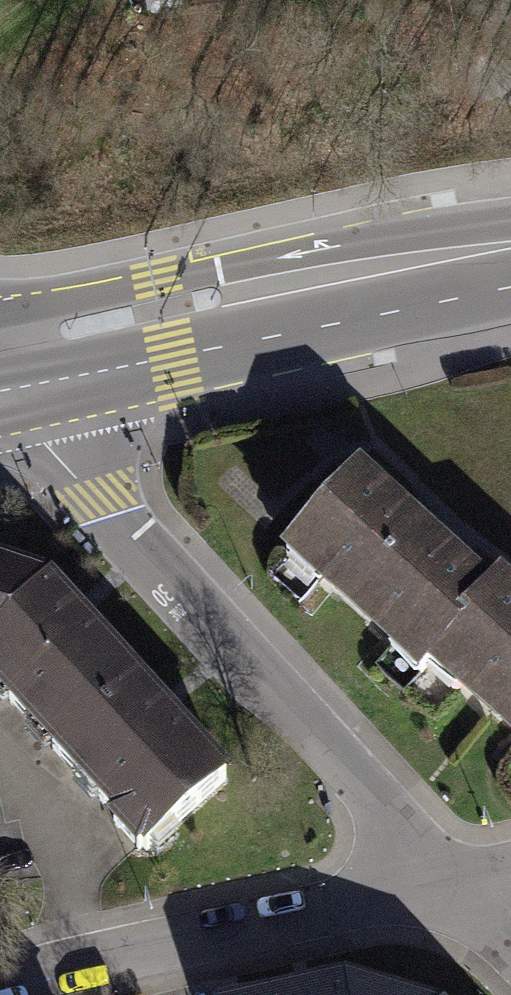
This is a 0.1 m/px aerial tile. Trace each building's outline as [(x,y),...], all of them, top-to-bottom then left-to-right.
[(338,12),(351,0),(327,0),(338,12)] [(364,472),(283,561),(424,688),(433,679),(510,749),(510,586),(507,582),(498,592),(435,536),(364,472)] [(148,850),(224,778),(174,722),(81,619),(37,569),(0,558),(0,703),(148,850)]
